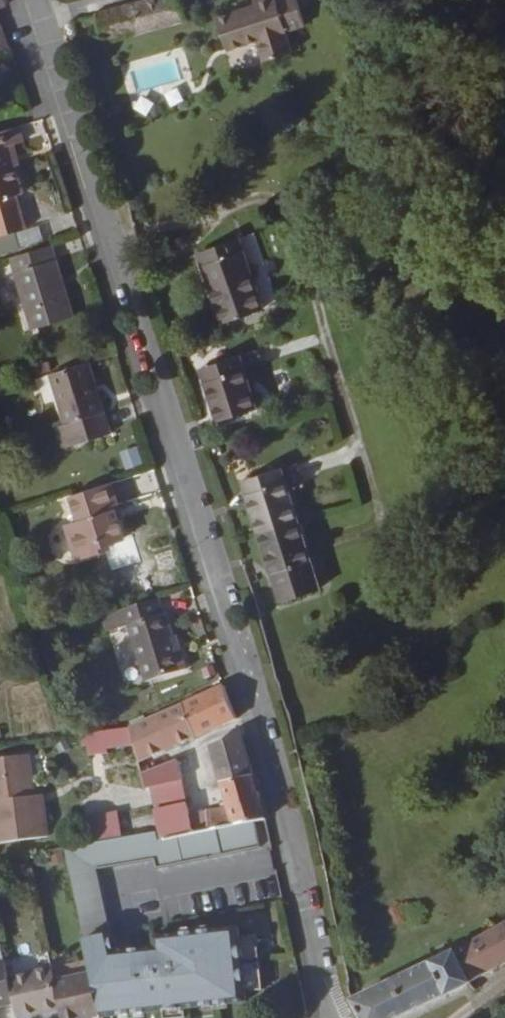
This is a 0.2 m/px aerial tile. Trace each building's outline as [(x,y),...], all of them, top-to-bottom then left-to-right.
[(96,8),(104,35),(196,11),(194,0),(124,0),(96,8)] [(300,0),(244,0),(217,7),(225,40),(250,33),(257,33),(262,52),(290,45),(285,24),(305,19),(300,0)] [(16,128),(0,133),(0,240),(12,236),(25,233),(15,199),(21,197),(12,171),(9,161),(15,158),(12,151),(22,148),(16,128)] [(17,169),(15,158),(9,161),(12,171),(17,169)] [(0,240),(0,257),(17,252),(12,236),(0,240)] [(241,236),(211,244),(215,256),(206,260),(224,318),(263,306),(241,236)] [(215,256),(211,244),(201,247),(206,260),(215,256)] [(70,320),(49,248),(6,261),(27,334),(70,320)] [(238,348),(210,357),(214,373),(206,377),(217,415),(254,402),(238,348)] [(214,373),(210,357),(200,361),(206,377),(214,373)] [(98,399),(87,363),(83,364),(93,400),(98,399)] [(93,400),(83,364),(46,375),(61,425),(55,427),(61,449),(109,434),(98,399),(93,400)] [(135,445),(118,450),(124,469),(141,464),(135,445)] [(280,459),(251,469),(256,481),(246,487),(258,524),(296,512),(280,459)] [(256,481),(251,469),(241,472),(246,487),(256,481)] [(116,509),(110,483),(68,495),(75,521),(62,525),(71,557),(105,546),(104,544),(118,539),(113,519),(107,521),(105,513),(110,511),(116,509)] [(318,580),(296,512),(258,524),(270,563),(280,559),(284,574),(275,578),(280,593),(318,580)] [(155,573),(176,567),(170,547),(149,553),(155,573)] [(270,563),(275,578),(284,574),(280,559),(270,563)] [(153,599),(97,616),(102,633),(123,626),(140,684),(181,671),(174,647),(171,648),(160,612),(157,613),(153,599)] [(207,693),(219,728),(239,720),(228,684),(207,693)] [(187,702),(199,736),(219,728),(207,693),(187,702)] [(131,727),(141,761),(199,736),(187,702),(131,727)] [(256,774),(245,738),(218,748),(227,784),(256,774)] [(47,809),(37,811),(27,753),(0,758),(0,843),(52,834),(47,809)] [(149,770),(153,786),(184,776),(180,759),(149,770)] [(256,774),(227,784),(231,798),(233,805),(261,797),(256,774)] [(153,786),(164,836),(196,831),(192,813),(184,776),(153,786)] [(226,806),(211,809),(214,829),(256,821),(268,820),(263,796),(261,797),(233,805),(226,806)] [(192,813),(196,831),(214,829),(211,809),(192,813)] [(90,818),(94,843),(126,837),(122,813),(90,818)] [(94,843),(67,848),(82,917),(105,914),(95,867),(153,857),(154,866),(259,848),(256,821),(214,829),(196,831),(164,836),(161,837),(156,831),(126,837),(94,843)] [(105,914),(82,917),(91,961),(94,974),(102,1016),(165,1010),(186,1008),(246,1001),(246,991),(262,990),(256,926),(238,928),(237,917),(195,921),(196,933),(153,937),(150,919),(107,925),(105,914)] [(352,999),(362,1017),(395,1017),(504,959),(504,922),(450,952),(386,984),(352,999)] [(14,1001),(9,979),(4,958),(0,959),(0,1004),(14,1001)] [(91,961),(54,969),(57,981),(94,974),(91,961)] [(54,968),(19,976),(28,1017),(63,1008),(57,981),(54,969),(54,968)] [(102,1016),(94,974),(57,981),(63,1008),(65,1017),(90,1017),(102,1016)] [(9,979),(14,1001),(17,1017),(23,1017),(28,1017),(19,976),(9,979)] [(186,1008),(165,1010),(165,1017),(176,1017),(186,1017),(186,1008)]
